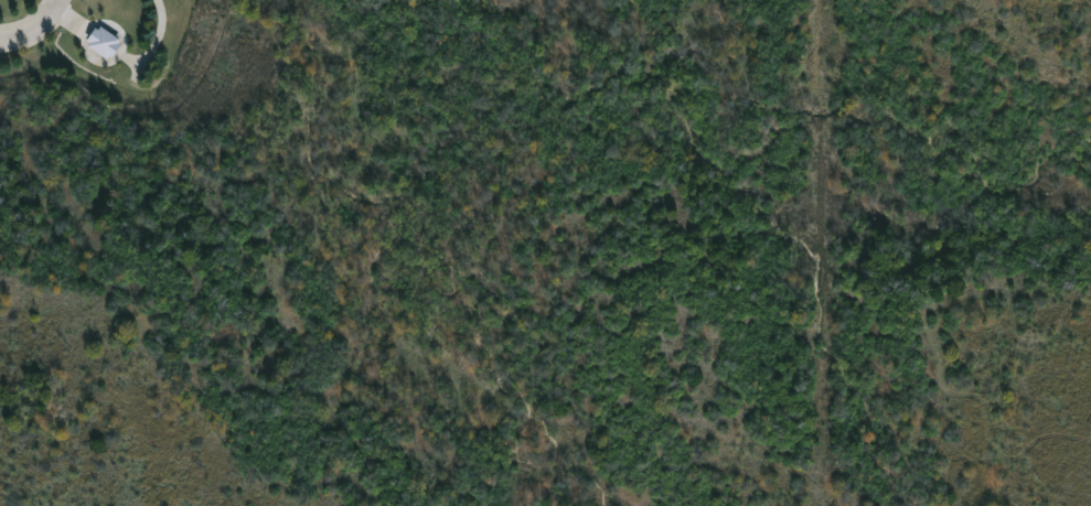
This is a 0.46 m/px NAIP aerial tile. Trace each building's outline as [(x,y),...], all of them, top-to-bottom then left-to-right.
[(97,29),(89,42),(92,44),(89,47),(109,61),(111,57),(115,58),(124,46),(119,44),(122,40),(103,28),(100,31),(97,29)]
